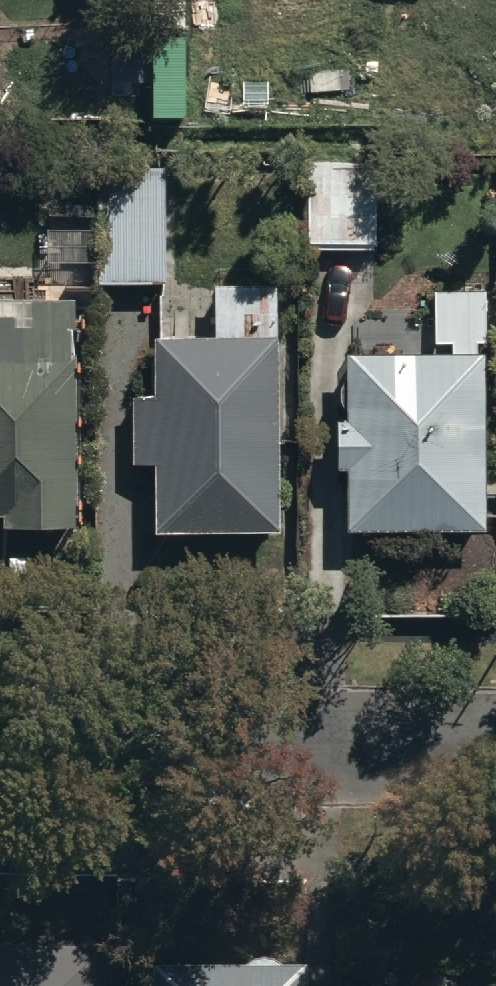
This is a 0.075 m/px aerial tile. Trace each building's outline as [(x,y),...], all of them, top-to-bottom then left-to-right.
[(101,153),(98,273),(162,275),(165,155),(101,153)] [(305,156),(305,235),(372,235),(372,156),(305,156)] [(152,451),(153,518),(153,521),(276,520),(274,275),(208,275),(209,326),(153,327),(154,383),(129,383),(129,451),(152,451)] [(344,342),(345,410),(332,410),(333,457),(342,456),(343,519),(481,516),(480,486),(495,486),(495,464),(482,464),(480,339),(476,339),(476,333),(487,333),(486,282),(430,283),(431,335),(448,334),(448,340),(344,342)] [(70,289),(0,291),(0,503),(74,503),(74,344),(70,344),(70,289)] [(100,940),(0,940),(0,985),(100,985),(100,940)] [(299,961),(149,961),(149,985),(299,985),(299,961)]
